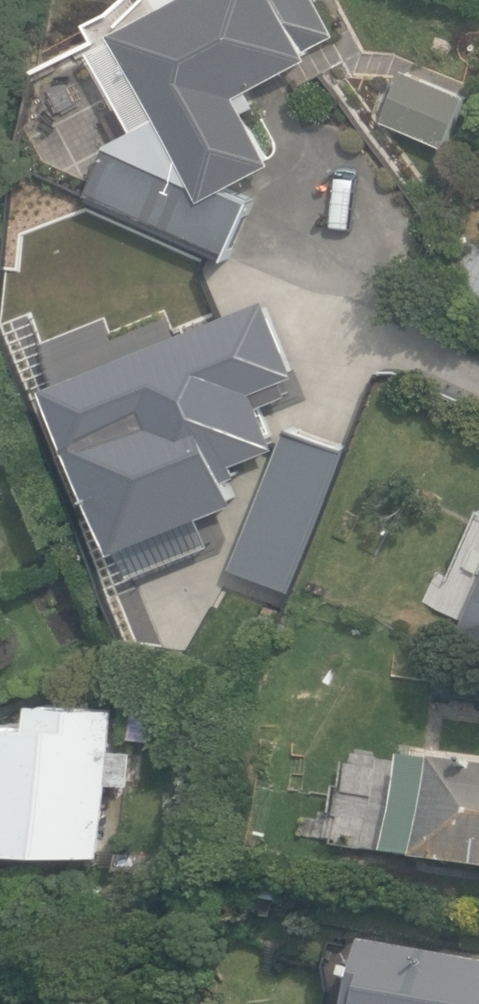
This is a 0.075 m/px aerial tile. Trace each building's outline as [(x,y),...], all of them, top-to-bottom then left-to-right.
[(119,30),(164,116),(112,141),(88,197),(230,256),(253,201),(224,189),(279,160),(251,108),(261,102),(254,89),(317,55),(312,46),(337,33),(319,0),(176,0),(119,30)] [(385,119),(448,145),(469,94),(429,77),(434,64),(416,56),(411,69),(407,67),(385,119)] [(69,428),(113,539),(121,536),(130,557),(220,520),(211,499),(230,491),(247,450),(278,438),(264,404),(281,396),(276,383),(301,373),(267,287),(110,350),(131,403),(69,428)] [(244,554),(286,571),(331,454),(288,438),(244,554)] [(106,852),(119,706),(41,698),(39,718),(0,714),(0,719),(0,843),(106,852)] [(403,757),(389,857),(478,869),(478,768),(403,757)] [(367,944),(357,1003),(478,1003),(478,963),(367,944)]
